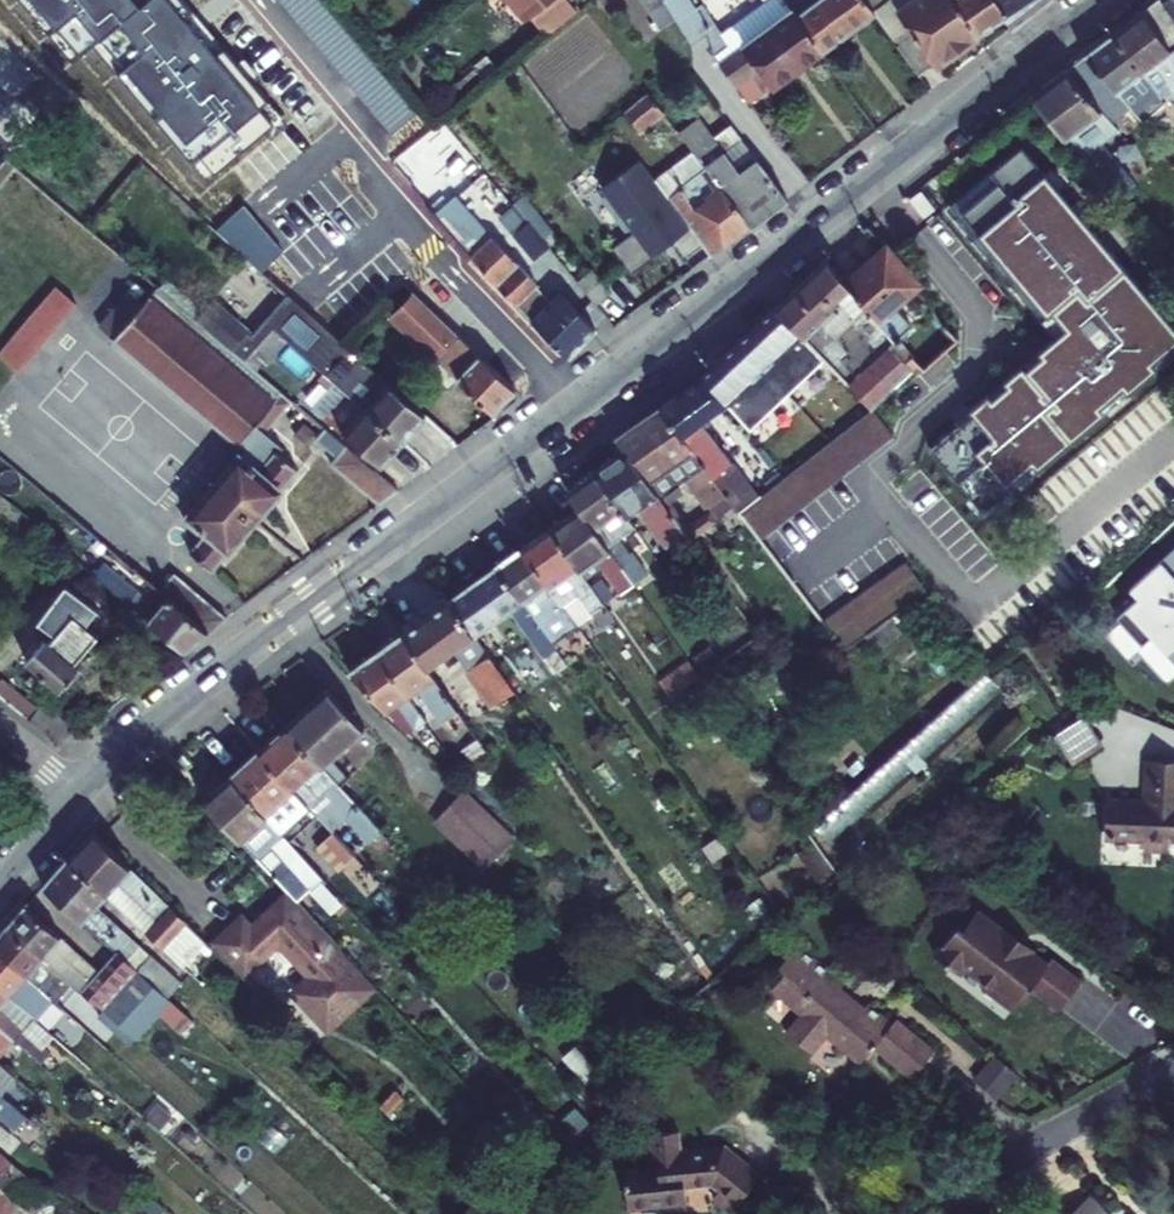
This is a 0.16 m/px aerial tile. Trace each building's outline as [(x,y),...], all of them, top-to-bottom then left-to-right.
[(44,36),(52,29),(75,57),(96,40),(120,68),(114,72),(189,162),(197,154),(216,176),(275,127),(261,110),(269,103),(225,51),(217,57),(183,16),(191,9),(183,0),(14,0),(44,36)] [(420,115),(323,0),(283,0),(398,134),(420,115)] [(525,23),(530,20),(544,37),(576,13),(566,0),(507,0),(525,23)] [(662,0),(640,0),(660,31),(676,21),(662,0)] [(749,103),(819,50),(785,0),(760,0),(765,7),(769,5),(775,13),(729,49),(725,44),(728,42),(712,21),(709,24),(693,0),(662,0),(676,21),(692,46),(707,34),(714,53),(749,103)] [(819,50),(873,12),(864,0),(785,0),(819,50)] [(919,76),(976,38),(951,0),(916,0),(897,12),(888,0),(873,12),(919,76)] [(976,38),(1008,17),(996,0),(951,0),(976,38)] [(1008,17),(1033,0),(996,0),(1008,17)] [(1141,14),(1173,56),(1173,0),(1159,0),(1141,14)] [(1141,14),(1112,36),(1150,82),(1166,103),(1173,97),(1173,56),(1141,14)] [(1150,82),(1112,36),(1083,58),(1128,109),(1137,119),(1144,114),(1148,110),(1135,94),(1150,82)] [(1065,72),(1032,96),(1063,140),(1066,138),(1081,159),(1084,156),(1116,200),(1121,205),(1136,193),(1131,186),(1101,143),(1118,129),(1112,123),(1111,122),(1128,109),(1083,58),(1065,72)] [(639,135),(663,115),(648,94),(623,113),(639,135)] [(1147,118),(1148,119),(1168,143),(1173,138),(1173,124),(1161,108),(1147,118)] [(305,109),(284,141),(310,159),(332,126),(305,109)] [(1144,114),(1137,119),(1138,121),(1142,124),(1148,119),(1147,118),(1144,114)] [(694,152),(749,225),(785,199),(756,162),(739,174),(723,153),(739,140),(728,126),(713,138),(698,119),(677,134),(689,150),(694,152)] [(739,174),(756,162),(739,140),(723,153),(739,174)] [(1024,150),(992,176),(1000,186),(962,216),(1047,320),(1052,316),(1065,333),(1037,356),(1040,361),(1024,374),(1020,370),(1001,385),(1005,389),(989,402),(986,398),(967,413),(970,418),(927,453),(978,515),(1005,493),(1002,490),(1028,469),(1033,475),(1102,418),(1097,413),(1120,394),(1125,400),(1155,375),(1150,370),(1173,350),(1173,335),(1024,150)] [(749,225),(694,152),(667,173),(721,247),(749,225)] [(672,240),(689,228),(655,181),(639,159),(602,186),(634,230),(611,247),(630,274),(674,242),(672,240)] [(710,256),(721,247),(667,173),(655,181),(689,228),(710,256)] [(936,211),(922,194),(912,203),(926,220),(936,211)] [(467,252),(487,234),(455,198),(436,215),(467,252)] [(526,223),(540,240),(546,235),(517,199),(508,207),(524,225),(526,223)] [(547,249),(540,240),(526,223),(524,225),(511,236),(531,261),(547,249)] [(512,261),(487,234),(467,253),(472,257),(519,304),(537,286),(512,261)] [(914,289),(916,284),(882,247),(841,280),(848,288),(877,325),(888,346),(900,360),(908,351),(913,357),(912,358),(924,371),(941,356),(956,342),(943,327),(925,344),(893,308),(914,289)] [(877,325),(848,288),(841,280),(824,262),(773,310),(823,361),(870,410),(887,395),(912,372),(900,360),(888,346),(877,325)] [(575,283),(593,306),(608,294),(589,272),(575,283)] [(54,285),(0,348),(0,356),(17,370),(74,303),(54,285)] [(264,431),(289,400),(247,364),(230,350),(195,319),(156,287),(139,307),(124,294),(98,325),(243,448),(258,429),(261,433),(264,431)] [(514,387),(411,292),(389,317),(489,411),(514,387)] [(329,387),(342,398),(369,421),(398,446),(425,417),(388,386),(286,294),(249,335),(245,332),(247,330),(212,299),(195,319),(231,350),(248,364),(271,336),(329,387)] [(534,318),(567,351),(591,329),(558,295),(534,318)] [(773,310),(697,382),(724,408),(747,435),(823,361),(773,310)] [(697,382),(660,412),(724,496),(738,514),(757,500),(701,425),(724,408),(697,382)] [(342,398),(329,387),(311,409),(378,467),(398,446),(369,421),(342,398)] [(703,512),(724,496),(660,412),(616,441),(623,450),(659,499),(682,483),(703,512)] [(784,479),(738,514),(759,542),(893,440),(872,412),(784,479)] [(327,465),(377,509),(398,492),(323,428),(312,441),(333,458),(327,465)] [(243,448),(237,454),(210,485),(254,521),(295,473),(297,469),(278,452),(283,447),(264,431),(261,433),(258,429),(243,448)] [(659,499),(623,450),(592,472),(625,519),(636,511),(665,550),(674,542),(684,534),(659,499)] [(632,529),(625,519),(592,472),(565,491),(577,509),(634,588),(647,580),(618,540),(632,529)] [(254,521),(210,485),(182,518),(199,531),(183,549),(211,573),(254,521)] [(634,588),(577,509),(548,529),(586,583),(596,575),(615,601),(634,588)] [(586,583),(548,529),(520,550),(576,626),(591,616),(603,607),(586,583)] [(693,547),(684,534),(674,542),(683,555),(693,547)] [(1127,592),(1128,594),(1130,592),(1136,599),(1135,600),(1113,620),(1139,648),(1148,640),(1173,668),(1173,548),(1127,592)] [(576,626),(520,550),(495,568),(520,602),(531,595),(537,605),(541,603),(555,622),(541,631),(555,651),(564,645),(561,641),(578,629),(576,626)] [(173,574),(166,582),(144,564),(139,558),(130,568),(153,587),(211,634),(229,621),(173,574)] [(822,625),(845,654),(916,600),(927,592),(904,563),(822,625)] [(537,627),(520,602),(495,568),(448,602),(472,635),(511,609),(556,674),(567,667),(555,651),(541,631),(537,627)] [(187,654),(211,634),(153,587),(134,609),(187,654)] [(72,665),(97,636),(71,614),(70,616),(52,601),(22,635),(35,646),(23,661),(58,692),(78,669),(72,665)] [(472,635),(448,602),(401,635),(426,669),(451,651),(491,708),(513,693),(472,635)] [(614,621),(603,607),(591,616),(600,630),(614,621)] [(485,751),(426,669),(401,635),(376,654),(406,696),(416,689),(429,706),(418,714),(424,723),(436,716),(469,763),(485,751)] [(418,714),(406,696),(376,654),(349,673),(384,714),(406,736),(424,723),(418,714)] [(669,700),(699,677),(688,662),(657,684),(669,700)] [(1001,692),(982,671),(805,831),(838,879),(854,869),(832,843),(1001,692)] [(714,699),(699,677),(669,700),(684,721),(714,699)] [(59,746),(73,728),(42,703),(37,711),(0,680),(0,698),(59,746)] [(328,688),(284,727),(340,788),(349,780),(331,760),(365,729),(328,688)] [(340,788),(284,727),(257,752),(293,791),(309,807),(322,795),(367,844),(379,832),(356,807),(340,788)] [(1037,748),(1057,778),(1087,758),(1067,728),(1037,748)] [(265,817),(293,791),(257,752),(229,778),(265,817)] [(449,777),(458,770),(448,756),(436,765),(447,775),(449,777)] [(1144,760),(1141,800),(1106,798),(1104,837),(1142,840),(1142,852),(1168,853),(1168,842),(1173,842),(1173,762),(1144,760)] [(355,774),(349,780),(340,788),(356,807),(371,792),(355,774)] [(447,775),(418,804),(461,847),(490,817),(449,777),(447,775)] [(265,817),(229,778),(201,803),(288,894),(292,899),(296,903),(322,879),(265,817)] [(203,941),(91,831),(65,859),(105,896),(106,897),(148,936),(180,966),(203,941)] [(339,871),(354,858),(331,833),(316,847),(339,871)] [(815,879),(828,870),(811,845),(798,854),(815,879)] [(105,896),(65,859),(41,888),(116,953),(168,998),(180,985),(97,907),(106,897),(105,896)] [(242,919),(211,948),(241,978),(277,943),(310,977),(293,992),(326,1028),(373,986),(338,949),(296,903),(292,899),(288,894),(251,929),(242,919)] [(193,1021),(168,998),(116,953),(99,972),(24,906),(4,928),(70,985),(76,991),(104,1015),(132,1039),(134,1037),(136,1039),(159,1014),(181,1034),(193,1021)] [(1061,1010),(1081,984),(1051,961),(1048,966),(1030,952),(1021,950),(1020,938),(1009,940),(1005,938),(1004,932),(978,913),(964,931),(959,927),(936,957),(953,969),(966,968),(991,987),(987,992),(1009,1009),(1019,997),(1027,995),(1032,988),(1061,1010)] [(70,985),(4,928),(0,933),(0,956),(50,1000),(50,1001),(54,1004),(59,999),(70,985)] [(836,991),(842,984),(796,945),(777,968),(783,974),(770,991),(798,1016),(785,1033),(810,1054),(825,1037),(859,1065),(873,1049),(911,1079),(934,1051),(895,1019),(890,1024),(865,1004),(862,1008),(858,1012),(846,1001),(847,1000),(846,996),(842,991),(839,994),(836,991)] [(0,956),(0,993),(32,1021),(50,1001),(50,1000),(0,956)] [(746,967),(739,958),(724,970),(732,980),(746,967)] [(726,992),(715,978),(696,993),(708,1007),(726,992)] [(76,991),(70,985),(59,999),(65,1003),(76,991)] [(104,1015),(76,991),(65,1003),(92,1028),(97,1022),(104,1015)] [(0,993),(0,1032),(12,1042),(32,1060),(40,1068),(49,1055),(43,1049),(22,1031),(32,1021),(0,993)] [(846,1001),(858,1012),(862,1008),(849,996),(847,1000),(846,1001)] [(132,1039),(104,1015),(97,1022),(125,1047),(132,1039)] [(43,1049),(53,1038),(32,1021),(22,1031),(43,1049)] [(0,1032),(0,1047),(4,1051),(12,1042),(0,1032)] [(984,1063),(965,1086),(988,1105),(1007,1082),(984,1063)] [(392,1116),(406,1103),(397,1095),(384,1108),(392,1116)] [(27,1120),(4,1101),(0,1107),(0,1114),(18,1130),(27,1120)] [(415,1113),(406,1103),(392,1116),(402,1126),(415,1113)] [(569,1151),(546,1127),(527,1145),(550,1169),(569,1151)] [(0,1128),(0,1142),(2,1144),(8,1135),(0,1128)] [(648,1134),(649,1160),(654,1159),(655,1167),(621,1170),(625,1209),(660,1205),(661,1213),(685,1213),(683,1190),(714,1184),(720,1189),(735,1201),(757,1176),(724,1148),(680,1153),(677,1130),(648,1134)] [(2,1144),(17,1156),(23,1148),(8,1135),(2,1144)] [(5,1213),(37,1213),(49,1200),(0,1157),(0,1210),(5,1213)] [(726,1212),(735,1201),(720,1189),(711,1199),(726,1212)] [(1089,1196),(1069,1213),(1107,1213),(1089,1196)]
